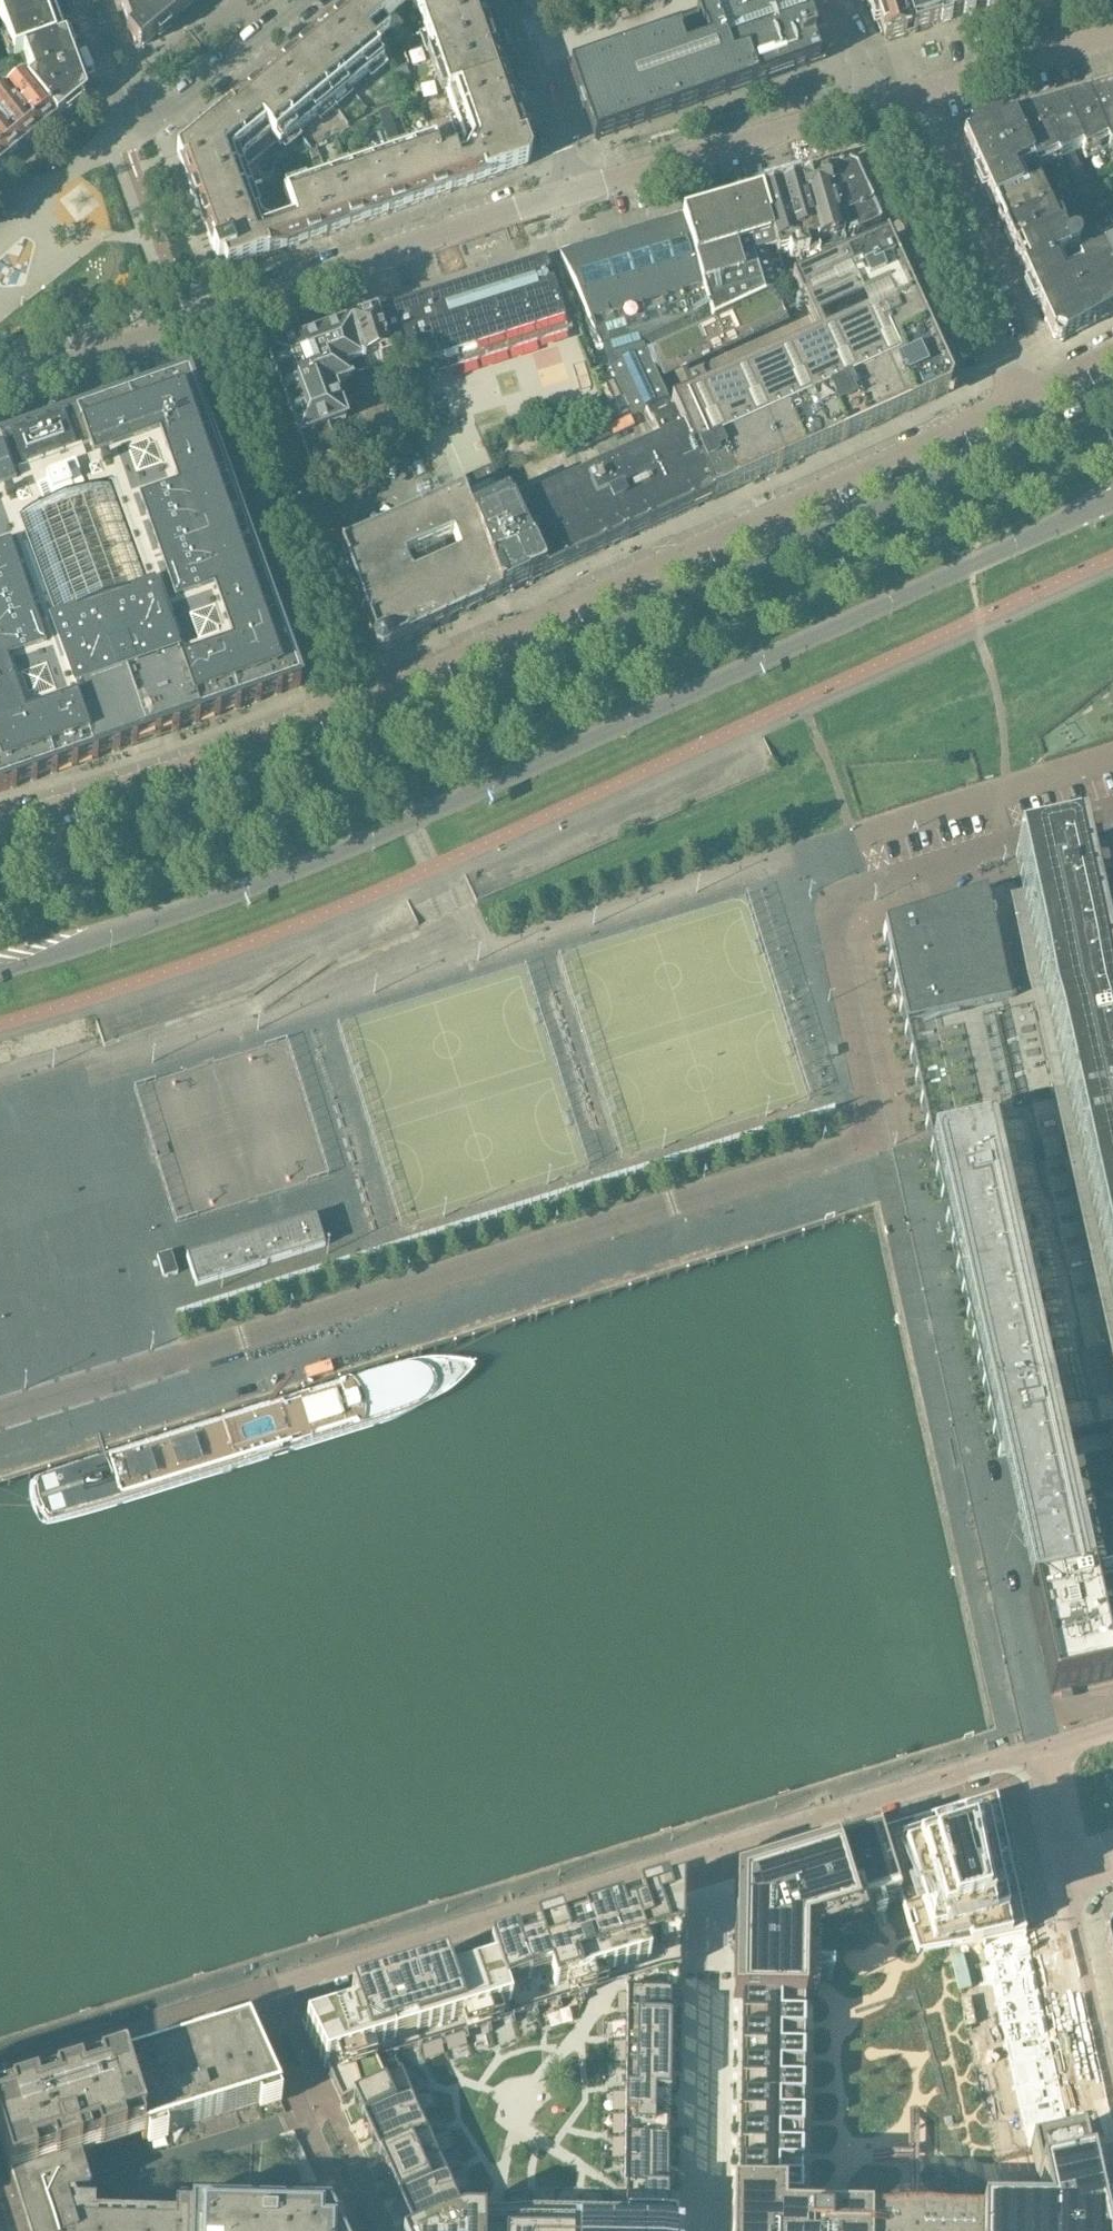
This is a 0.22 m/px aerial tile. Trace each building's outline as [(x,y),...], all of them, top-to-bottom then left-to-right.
[(158,0),(119,0),(129,27),(130,31),(127,34),(139,49),(143,46),(175,20),(158,0)] [(199,0),(158,0),(175,20),(199,0)] [(406,0),(365,0),(363,2),(382,26),(408,4),(406,0)] [(408,4),(417,14),(458,0),(406,0),(408,4)] [(480,16),(473,0),(458,0),(417,14),(446,97),(502,79),(480,16)] [(825,60),(804,0),(733,0),(673,21),(677,32),(569,69),(594,141),(825,60)] [(884,42),(912,33),(902,0),(865,0),(884,42)] [(971,0),(902,0),(912,33),(975,13),(971,0)] [(975,13),(1019,0),(971,0),(975,13)] [(387,33),(382,26),(363,2),(344,17),(370,47),(387,33)] [(344,17),(294,59),(332,105),(382,64),(369,48),(370,47),(344,17)] [(82,91),(62,38),(21,53),(30,77),(23,83),(55,122),(64,115),(62,113),(83,96),(82,91)] [(294,59),(261,87),(242,102),(271,136),(280,147),(332,105),(294,59)] [(9,72),(6,62),(0,64),(0,75),(9,72)] [(530,159),(509,99),(502,79),(446,97),(463,148),(475,185),(526,167),(530,159)] [(55,122),(23,83),(20,80),(4,93),(39,136),(55,122)] [(1085,100),(1105,145),(1109,152),(1112,149),(1112,91),(1085,100)] [(4,93),(0,97),(0,123),(22,150),(39,136),(4,93)] [(1105,145),(1085,100),(1075,102),(1071,101),(1065,103),(1062,106),(1059,107),(1055,106),(1048,107),(1045,111),(1036,114),(1055,158),(1058,163),(1081,152),(1083,156),(1105,145)] [(242,102),(221,119),(249,153),(271,136),(242,102)] [(1055,158),(1036,114),(1026,117),(1022,115),(1015,117),(1012,121),(1009,122),(1004,120),(998,122),(995,126),(964,135),(962,140),(963,143),(977,175),(1003,163),(1008,172),(1009,172),(1030,162),(1032,168),(1055,158)] [(221,119),(176,157),(181,170),(233,151),(245,156),(249,153),(221,119)] [(0,123),(0,159),(3,162),(5,164),(22,150),(0,123)] [(475,185),(463,148),(459,155),(437,163),(435,158),(442,155),(437,140),(430,143),(429,140),(408,147),(426,202),(475,185)] [(426,202),(408,147),(344,170),(363,224),(426,202)] [(251,191),(244,171),(242,165),(245,157),(245,156),(233,151),(181,170),(196,211),(251,191)] [(1003,163),(977,175),(992,207),(1020,194),(1009,172),(1008,172),(1003,163)] [(848,166),(846,170),(821,177),(841,244),(847,258),(885,240),(879,227),(854,173),(856,170),(848,166)] [(1080,168),(1069,173),(1075,186),(1086,181),(1080,168)] [(344,170),(303,185),(321,238),(363,224),(344,170)] [(1064,175),(1052,181),(1057,192),(1069,187),(1064,175)] [(821,177),(797,184),(815,245),(831,241),(833,246),(841,244),(821,177)] [(797,184),(777,190),(796,256),(817,251),(815,245),(797,184)] [(321,238),(303,185),(282,192),(285,202),(277,205),(271,211),(275,223),(285,251),(321,238)] [(1037,187),(1020,194),(992,207),(996,217),(996,221),(998,227),(1002,229),(1047,209),(1037,187)] [(1069,187),(1057,192),(1062,203),(1074,197),(1069,187)] [(796,256),(777,190),(758,196),(773,248),(775,254),(785,251),(787,258),(796,256)] [(260,220),(258,212),(251,191),(196,211),(212,254),(264,235),(270,225),(260,220)] [(758,196),(682,218),(711,322),(786,288),(785,285),(748,302),(735,259),(746,256),(750,269),(767,264),(765,257),(763,251),(773,248),(758,196)] [(1047,209),(1002,229),(1012,252),(1057,231),(1047,209)] [(711,322),(682,218),(559,256),(597,340),(606,338),(614,363),(609,365),(632,414),(644,410),(666,399),(645,352),(654,348),(700,327),(711,322)] [(285,251),(275,223),(270,225),(264,235),(212,254),(217,266),(223,264),(226,272),(285,251)] [(1088,229),(1062,241),(1067,254),(1071,252),(1094,242),(1088,229)] [(1067,254),(1062,241),(1057,231),(1012,252),(1013,253),(1012,257),(1015,263),(1019,265),(1023,274),(1050,262),(1067,254)] [(951,385),(915,308),(906,287),(885,240),(847,258),(790,284),(800,305),(808,301),(811,305),(809,306),(817,327),(883,297),(891,313),(872,321),(874,324),(869,326),(869,324),(848,332),(829,342),(830,344),(826,346),(825,344),(805,352),(785,362),(786,364),(782,366),(781,364),(761,372),(742,382),(743,384),(738,386),(737,384),(717,392),(698,402),(699,404),(694,406),(690,397),(670,406),(712,501),(948,394),(951,385)] [(1101,258),(1112,284),(1112,250),(1100,256),(1101,258)] [(1101,258),(1078,268),(1082,276),(1102,319),(1103,318),(1108,318),(1112,316),(1112,284),(1101,258)] [(568,334),(548,272),(544,261),(378,313),(376,314),(392,361),(413,354),(421,380),(568,334)] [(1061,285),(1050,262),(1023,274),(1053,342),(1059,343),(1081,331),(1059,286),(1061,285)] [(1082,276),(1061,285),(1059,286),(1081,331),(1088,327),(1093,327),(1098,324),(1100,320),(1102,319),(1082,276)] [(376,314),(350,322),(365,363),(367,369),(392,362),(392,361),(376,314)] [(343,421),(331,387),(350,379),(349,367),(365,363),(350,322),(269,353),(312,471),(340,462),(338,457),(344,454),(333,425),(343,421)] [(11,789),(11,790),(136,746),(280,695),(280,694),(299,687),(292,668),(293,668),(195,399),(194,400),(187,380),(168,387),(167,386),(0,445),(0,793),(11,789)] [(659,445),(513,512),(544,578),(712,501),(670,406),(666,399),(644,410),(659,445)] [(386,452),(412,442),(400,410),(374,419),(386,452)] [(580,417),(568,413),(565,424),(576,428),(580,417)] [(605,428),(615,449),(638,437),(628,417),(605,428)] [(493,467),(459,482),(463,491),(497,476),(493,467)] [(544,578),(513,512),(497,476),(463,491),(446,499),(494,600),(544,578)] [(494,600),(446,499),(340,547),(375,642),(373,647),(375,653),(381,656),(387,653),(389,648),(494,600)] [(882,935),(902,1027),(926,1136),(998,1459),(1028,1596),(1100,1580),(1070,1443),(1108,1434),(1112,1451),(1112,1018),(1106,984),(1092,924),(1081,873),(1079,864),(1075,865),(1012,879),(1015,893),(988,902),(961,910),(914,925),(912,925),(882,935)] [(168,1199),(152,1146),(146,1147),(148,1154),(123,1162),(131,1189),(126,1191),(132,1210),(168,1199)] [(195,1287),(324,1246),(315,1217),(186,1258),(195,1287)] [(1028,1596),(1050,1696),(1058,1694),(1069,1692),(1112,1682),(1112,1577),(1100,1580),(1028,1596)] [(995,1797),(879,1833),(897,1893),(899,1899),(917,1955),(947,1948),(981,1941),(1025,1931),(995,1797)] [(729,2230),(1100,2230),(1086,2173),(1081,2145),(1080,2141),(1028,2152),(1029,2157),(1034,2184),(1044,2223),(916,2221),(907,2221),(782,2218),(782,2198),(800,2198),(803,2001),(804,2001),(804,1997),(804,1979),(805,1931),(851,1917),(848,1908),(897,1893),(879,1833),(833,1848),(734,1879),(733,1978),(732,1996),(732,2000),(742,2000),(741,2039),(738,2196),(729,2196),(729,2216),(729,2230)] [(305,2029),(328,2080),(340,2107),(352,2101),(411,2230),(675,2230),(676,2217),(667,2217),(670,1999),(679,1999),(679,1970),(680,1895),(676,1896),(583,1925),(488,1955),(493,1970),(449,1984),(445,1969),(350,1998),(354,2013),(305,2029)] [(1107,1931),(1103,1940),(1102,1940),(1106,1957),(1107,1957),(1112,1982),(1112,1929),(1107,1931)] [(1025,1931),(981,1941),(986,1963),(1030,1954),(1025,1931)] [(1030,1954),(986,1963),(990,1984),(1034,1974),(1030,1954)] [(1034,1974),(990,1984),(995,2005),(1039,1995),(1034,1974)] [(1039,1995),(995,2005),(1000,2026),(1043,2016),(1039,1995)] [(1043,2016),(1000,2026),(1004,2047),(1048,2037),(1043,2016)] [(363,2197),(282,2018),(247,2031),(213,2041),(163,2057),(124,2069),(58,2089),(0,2108),(0,2230),(378,2230),(363,2197)] [(1048,2037),(1004,2047),(1009,2068),(1053,2058),(1048,2037)] [(1053,2058),(1009,2068),(1013,2089),(1057,2079),(1053,2058)] [(1057,2079),(1013,2089),(1018,2109),(1062,2100),(1057,2079)] [(1062,2100),(1018,2109),(1023,2130),(1067,2120),(1062,2100)] [(1067,2120),(1023,2130),(1028,2152),(1071,2143),(1067,2120)]
